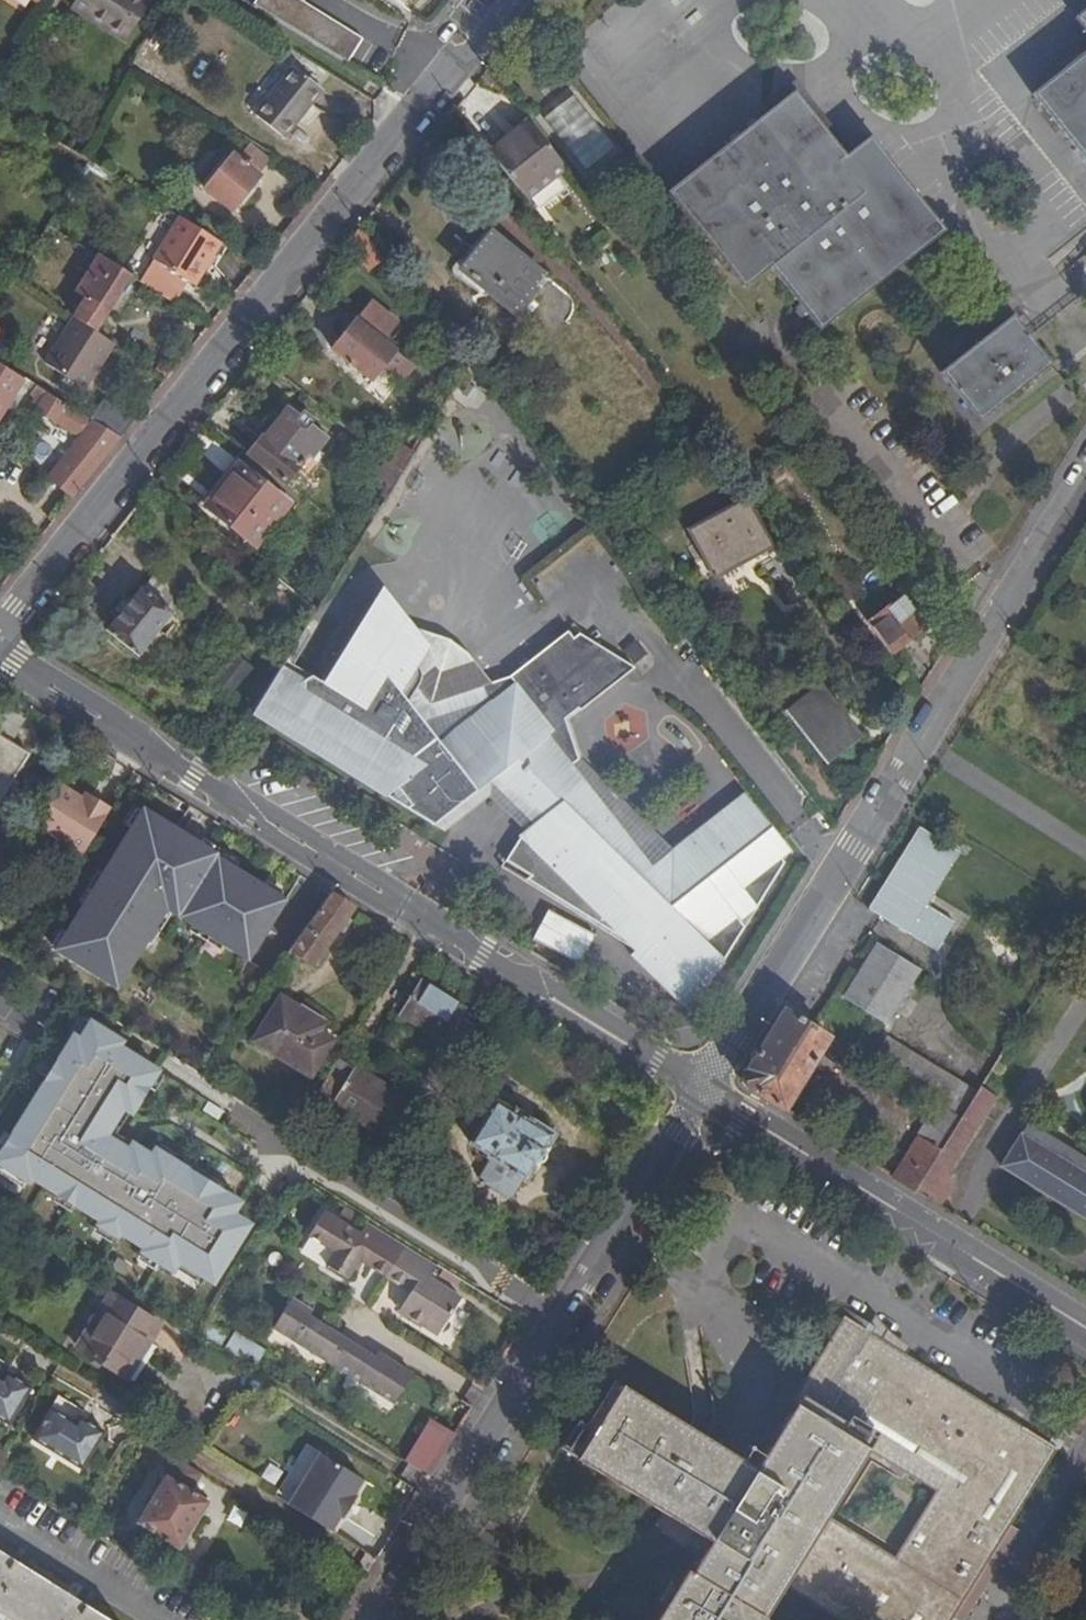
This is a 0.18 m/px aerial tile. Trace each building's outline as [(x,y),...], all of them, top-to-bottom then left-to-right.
[(70,7),(125,42),(152,0),(75,0),(70,7)] [(254,3),(348,62),(363,38),(301,0),(256,0),(254,3)] [(1073,17),(1085,33),(1085,7),(1073,17)] [(1031,94),(1085,162),(1085,51),(1031,94)] [(283,138),(322,89),(294,67),(255,115),(283,138)] [(569,91),(538,119),(584,169),(615,141),(569,91)] [(845,155),(794,91),(762,116),(667,192),(744,288),(770,268),(820,330),(945,230),(870,136),(845,155)] [(519,137),(494,157),(528,200),(567,169),(528,120),(514,131),(519,137)] [(489,150),(494,157),(519,137),(514,131),(489,150)] [(232,154),(205,189),(232,210),(259,176),(232,154)] [(195,285),(221,242),(180,216),(140,281),(176,303),(189,281),(195,285)] [(360,226),(347,242),(369,270),(385,258),(360,226)] [(463,271),(515,312),(532,290),(528,287),(540,271),(489,230),(459,267),(463,271)] [(130,275),(97,254),(75,290),(86,296),(74,317),(96,331),(130,275)] [(383,341),(399,323),(370,300),(360,313),(332,349),(372,380),(384,366),(402,380),(414,365),(397,352),(383,341)] [(980,421),(1052,364),(1012,315),(940,372),(980,421)] [(74,317),(73,317),(44,364),(63,376),(74,383),(85,390),(114,343),(96,331),(74,317)] [(2,365),(13,347),(1,339),(6,332),(0,329),(0,363),(2,365)] [(0,363),(0,416),(24,378),(2,365),(0,363)] [(71,389),(74,383),(63,376),(59,382),(71,389)] [(121,438),(90,419),(30,381),(27,386),(33,390),(31,393),(37,398),(32,406),(74,432),(75,430),(82,435),(49,476),(75,496),(121,438)] [(103,402),(90,419),(121,438),(134,419),(103,402)] [(287,404),(263,434),(248,454),(287,484),(309,455),(313,459),(330,437),(287,404)] [(725,449),(735,462),(745,454),(735,441),(725,449)] [(388,460),(401,471),(413,451),(400,442),(388,460)] [(383,482),(391,487),(401,471),(388,460),(387,459),(375,477),(383,482)] [(212,511),(235,529),(257,546),(290,504),(240,464),(219,492),(224,495),(212,511)] [(384,498),(391,487),(383,482),(377,495),(384,498)] [(207,507),(212,511),(224,495),(219,492),(207,507)] [(773,546),(746,498),(688,530),(715,578),(773,546)] [(858,589),(838,564),(825,574),(845,599),(858,589)] [(106,630),(138,656),(173,613),(171,611),(185,594),(157,571),(143,589),(141,587),(106,630)] [(870,621),(893,652),(929,625),(905,594),(870,621)] [(667,969),(669,967),(699,985),(718,955),(723,961),(745,926),(739,920),(757,907),(785,862),(781,859),(778,856),(778,852),(741,805),(737,808),(732,802),(673,849),(639,876),(612,849),(629,836),(572,764),(580,760),(565,719),(578,709),(580,711),(592,702),(591,701),(610,686),(611,687),(635,668),(610,652),(594,665),(573,638),(568,631),(510,676),(492,682),(489,683),(499,694),(440,741),(409,702),(416,691),(420,684),(422,679),(422,677),(421,672),(419,665),(423,664),(429,655),(430,647),(416,628),(413,625),(410,632),(382,604),(360,640),(355,637),(339,662),(344,665),(329,688),(285,661),(282,665),(254,711),(282,727),(279,732),(304,748),(307,743),(362,777),(365,772),(367,773),(369,774),(372,774),(374,775),(377,775),(379,775),(382,775),(384,775),(387,775),(389,774),(392,773),(394,773),(396,772),(398,771),(400,769),(408,780),(387,796),(434,825),(445,817),(443,809),(453,801),(457,807),(491,780),(534,823),(518,835),(520,837),(506,861),(531,876),(526,879),(635,946),(634,949),(667,969)] [(416,691),(409,702),(440,741),(499,694),(489,683),(492,682),(467,652),(449,638),(416,628),(430,647),(429,655),(423,664),(419,665),(421,672),(422,677),(422,679),(420,684),(416,691)] [(573,638),(594,665),(610,652),(580,633),(573,638)] [(633,665),(646,651),(631,638),(619,653),(633,665)] [(232,651),(208,681),(232,699),(255,668),(232,651)] [(650,654),(646,651),(633,665),(637,669),(650,654)] [(830,702),(833,700),(820,684),(785,711),(827,764),(862,736),(850,721),(847,723),(830,702)] [(850,721),(833,700),(830,702),(847,723),(850,721)] [(29,754),(0,736),(0,800),(29,754)] [(629,836),(612,849),(639,876),(673,849),(581,759),(580,760),(572,764),(629,836)] [(88,801),(81,797),(61,785),(36,825),(82,854),(111,808),(91,796),(88,801)] [(85,792),(81,797),(88,801),(91,796),(85,792)] [(745,793),(732,802),(737,808),(741,805),(778,852),(778,856),(781,859),(791,851),(745,793)] [(286,899),(143,808),(55,949),(117,988),(167,909),(248,960),(286,899)] [(960,852),(919,826),(867,908),(936,950),(954,922),(927,905),(960,852)] [(332,893),(287,956),(293,961),(297,955),(312,965),(337,929),(341,932),(350,919),(347,916),(354,907),(332,893)] [(877,944),(844,996),(886,1022),(918,970),(877,944)] [(690,1014),(723,961),(718,955),(699,985),(669,967),(667,969),(634,949),(630,956),(690,1014)] [(476,1026),(461,1017),(466,1009),(419,980),(398,1014),(444,1042),(443,1044),(459,1053),(476,1026)] [(295,1015),(299,1008),(280,996),(253,1041),(311,1077),(334,1040),(319,1030),(295,1015)] [(301,1005),(299,1008),(295,1015),(319,1030),(325,1020),(301,1005)] [(752,1084),(748,1085),(749,1088),(751,1088),(751,1090),(784,1109),(828,1037),(783,1009),(746,1070),(747,1072),(745,1073),(745,1075),(749,1074),(752,1084)] [(84,1017),(73,1035),(79,1039),(90,1021),(84,1017)] [(73,1035),(0,1153),(0,1164),(29,1182),(33,1176),(101,1218),(97,1224),(145,1254),(149,1248),(177,1265),(174,1272),(207,1292),(250,1224),(233,1213),(241,1202),(155,1148),(151,1155),(132,1143),(129,1149),(107,1135),(124,1108),(130,1112),(132,1113),(158,1071),(120,1047),(123,1041),(90,1021),(79,1039),(73,1035)] [(959,1119),(976,1092),(977,1091),(887,1035),(869,1063),(934,1103),(959,1119)] [(405,1113),(409,1107),(412,1101),(355,1066),(354,1067),(339,1058),(316,1095),(332,1105),(330,1107),(386,1142),(393,1131),(405,1113)] [(944,1172),(994,1094),(980,1086),(977,1091),(976,1092),(959,1119),(940,1150),(914,1190),(927,1199),(944,1172)] [(490,1159),(524,1180),(527,1182),(558,1135),(517,1110),(514,1109),(513,1111),(496,1100),(470,1143),(489,1155),(487,1157),(490,1159)] [(915,1134),(918,1135),(940,1150),(959,1119),(934,1103),(915,1134)] [(421,1114),(409,1107),(405,1113),(393,1131),(405,1139),(421,1114)] [(132,1143),(117,1133),(130,1112),(124,1108),(107,1135),(129,1149),(132,1143)] [(1027,1122),(1000,1166),(1085,1219),(1085,1158),(1027,1122)] [(940,1150),(918,1135),(892,1177),(914,1190),(940,1150)] [(513,1198),(524,1180),(490,1159),(479,1177),(483,1180),(481,1183),(506,1198),(508,1195),(513,1198)] [(956,1181),(944,1172),(927,1199),(940,1207),(956,1181)] [(415,1297),(404,1314),(438,1335),(461,1298),(429,1278),(437,1266),(392,1238),(367,1222),(360,1234),(325,1212),(309,1237),(334,1252),(326,1265),(348,1279),(359,1259),(411,1291),(409,1294),(415,1297)] [(869,1259),(855,1252),(852,1258),(865,1266),(869,1259)] [(399,1311),(404,1314),(415,1297),(409,1294),(399,1311)] [(160,1326),(109,1295),(77,1346),(128,1377),(160,1326)] [(291,1298),(273,1328),(395,1403),(413,1374),(378,1352),(374,1358),(309,1317),(312,1311),(291,1298)] [(693,1532),(710,1542),(691,1572),(687,1569),(656,1619),(768,1619),(765,1618),(785,1585),(841,1619),(951,1619),(952,1618),(1000,1541),(1010,1548),(1020,1531),(1010,1524),(1057,1448),(844,1316),(791,1401),(796,1404),(756,1468),(739,1458),(733,1469),(717,1459),(723,1448),(622,1385),(576,1459),(677,1522),(684,1511),(700,1521),(693,1532)] [(224,1333),(209,1323),(202,1334),(217,1344),(224,1333)] [(267,1350),(235,1331),(225,1348),(256,1367),(267,1350)] [(7,1373),(11,1365),(0,1358),(0,1419),(9,1424),(31,1388),(12,1376),(8,1382),(2,1378),(5,1372),(7,1373)] [(12,1376),(7,1373),(5,1372),(2,1378),(8,1382),(12,1376)] [(79,1417),(80,1417),(85,1410),(59,1395),(32,1439),(82,1469),(105,1432),(86,1421),(82,1427),(75,1423),(79,1417)] [(86,1421),(80,1417),(79,1417),(75,1423),(82,1427),(86,1421)] [(430,1475),(456,1435),(430,1420),(406,1460),(430,1475)] [(739,1458),(723,1448),(717,1459),(733,1469),(739,1458)] [(136,1523),(179,1549),(209,1502),(191,1490),(202,1472),(177,1457),(136,1523)] [(359,1482),(320,1457),(290,1505),(330,1529),(340,1514),(342,1515),(355,1494),(353,1492),(359,1482)] [(677,1522),(693,1532),(700,1521),(684,1511),(677,1522)] [(356,1518),(342,1531),(365,1555),(379,1541),(356,1518)] [(1010,1548),(1000,1541),(952,1618),(954,1619),(965,1619),(1010,1548)] [(10,1619),(109,1619),(0,1552),(0,1614),(10,1619)]
